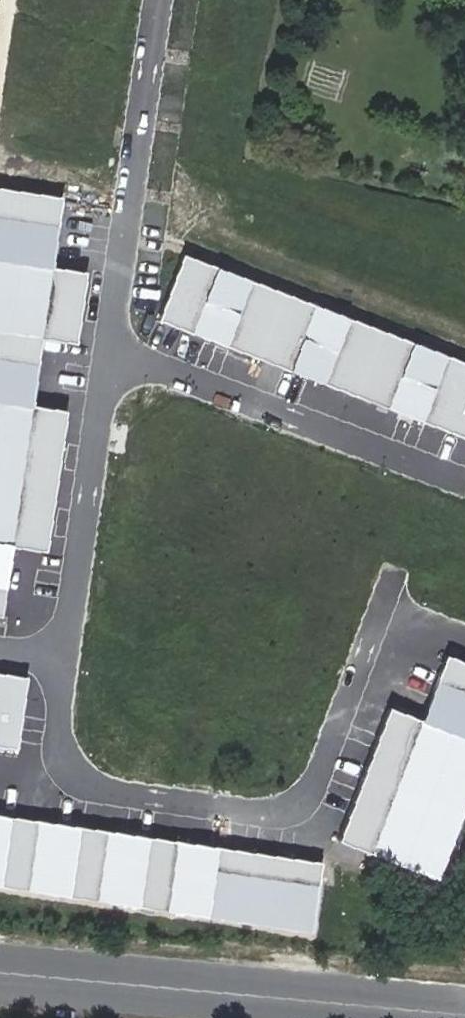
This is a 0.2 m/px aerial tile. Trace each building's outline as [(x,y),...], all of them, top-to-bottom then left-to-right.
[(0,189),(0,613),(6,614),(15,545),(50,549),(69,408),(35,404),(44,338),(78,343),(88,271),(56,266),(64,197),(0,189)] [(183,252),(158,318),(464,435),(464,359),(183,252)] [(447,648),(423,711),(390,701),(340,834),(441,872),(464,808),(464,655),(447,648)] [(0,669),(0,743),(22,746),(33,674),(0,669)] [(315,926),(325,856),(0,810),(0,881),(315,926)]
